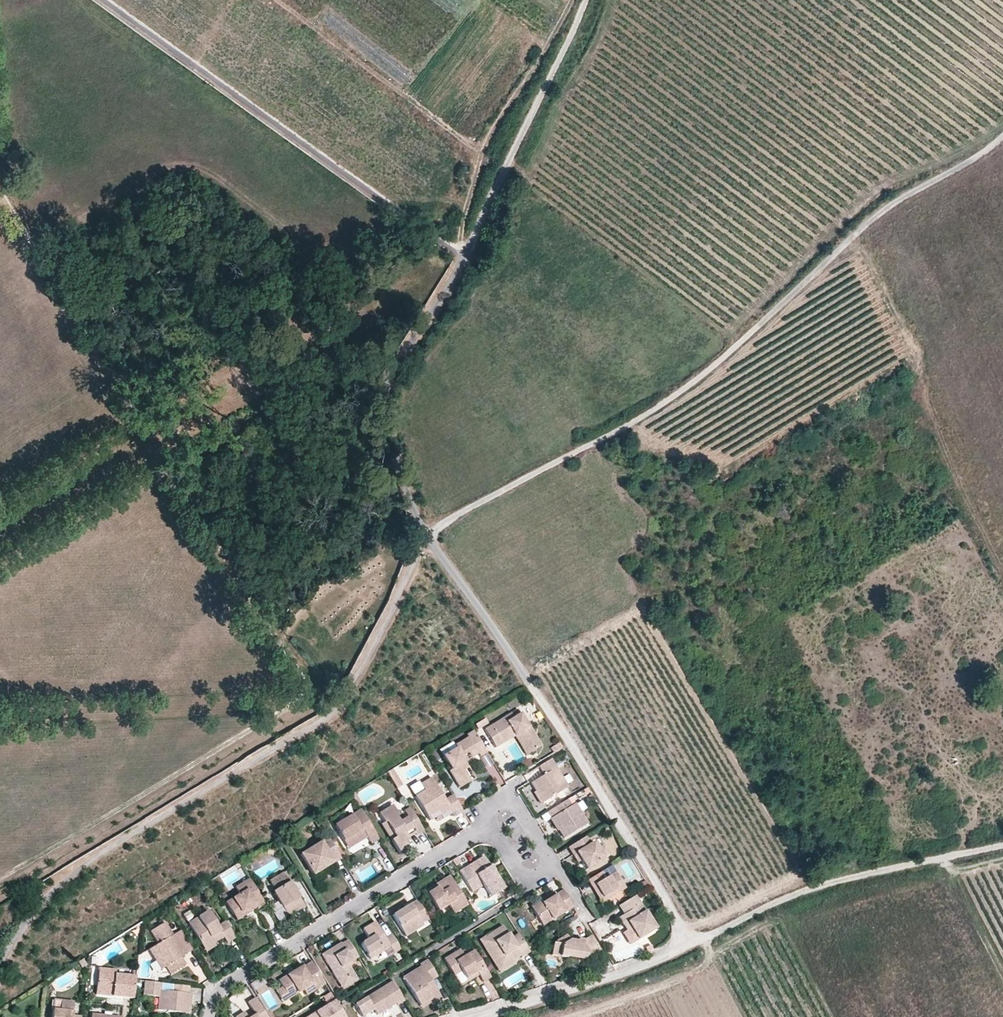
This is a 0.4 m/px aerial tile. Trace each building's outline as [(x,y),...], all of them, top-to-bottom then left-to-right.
[(529,727),(517,709),(484,729),(493,745),(516,731),(529,753),(541,746),(530,727),(529,727)] [(488,724),(485,718),(475,725),(478,730),(488,724)] [(487,752),(473,731),(466,735),(468,738),(454,746),(456,749),(443,757),(451,769),(449,771),(460,788),(470,782),(463,771),(460,765),(465,762),(462,757),(468,753),(475,749),(478,754),(480,757),(487,752)] [(495,748),(514,736),(526,755),(529,753),(516,731),(493,745),(495,748)] [(443,757),(456,749),(454,746),(452,742),(439,750),(443,757)] [(553,753),(563,748),(559,743),(550,748),(553,753)] [(478,754),(475,749),(468,753),(471,759),(478,754)] [(554,765),(550,760),(539,767),(544,775),(530,783),(535,791),(542,803),(567,788),(556,770),(554,765)] [(563,766),(560,761),(554,765),(556,770),(563,766)] [(469,768),(465,762),(460,765),(463,771),(469,768)] [(444,800),(431,778),(420,784),(424,791),(414,797),(429,821),(439,816),(441,820),(451,814),(454,818),(463,812),(452,795),(444,800)] [(424,791),(420,784),(415,788),(416,790),(412,793),(414,797),(424,791)] [(542,803),(535,791),(533,793),(540,805),(542,803)] [(363,805),(355,792),(351,794),(359,807),(363,805)] [(587,824),(574,804),(571,806),(567,800),(547,812),(564,839),(587,824)] [(424,831),(410,808),(404,812),(407,817),(399,822),(396,817),(398,816),(398,815),(392,806),(378,814),(384,823),(381,824),(399,854),(410,848),(404,840),(414,834),(416,836),(424,831)] [(379,839),(361,809),(334,826),(344,842),(362,830),(367,838),(371,844),(379,839)] [(407,817),(404,812),(398,815),(398,816),(396,817),(399,822),(407,817)] [(348,849),(367,838),(362,830),(344,842),(348,849)] [(339,847),(332,834),(328,837),(328,838),(335,849),(339,847)] [(609,855),(603,846),(598,849),(593,842),(589,844),(585,837),(568,848),(572,854),(574,853),(580,862),(585,870),(609,855)] [(340,858),(335,849),(328,838),(300,855),(312,875),(332,863),(340,858)] [(345,855),(339,847),(335,849),(340,858),(341,858),(345,855)] [(580,862),(574,853),(572,854),(577,863),(580,862)] [(489,866),(483,857),(459,872),(472,893),(482,886),(489,898),(504,889),(493,872),(489,866)] [(316,881),(336,869),(332,863),(312,875),(316,881)] [(625,889),(611,866),(587,881),(591,887),(594,885),(604,901),(625,889)] [(304,907),(283,873),(269,882),(275,891),(272,892),(287,917),(304,907)] [(456,886),(450,876),(436,885),(438,887),(433,890),(427,894),(437,911),(448,905),(453,914),(468,905),(459,891),(456,886)] [(264,904),(249,879),(235,888),(239,895),(225,903),(233,916),(240,912),(243,917),(251,912),(250,911),(248,908),(254,905),(256,907),(257,909),(264,904)] [(649,888),(645,881),(640,884),(645,890),(649,888)] [(604,901),(594,885),(591,887),(601,903),(604,901)] [(573,907),(563,890),(555,895),(553,892),(544,897),(546,900),(531,909),(542,926),(573,907)] [(656,928),(636,895),(620,905),(625,913),(620,917),(625,924),(629,922),(633,929),(639,939),(656,928)] [(531,909),(546,900),(544,897),(530,906),(531,909)] [(428,917),(417,900),(403,908),(398,911),(392,915),(405,937),(423,926),(422,924),(420,922),(428,917)] [(217,927),(208,911),(188,923),(202,945),(211,939),(210,937),(214,935),(218,940),(223,937),(226,943),(235,937),(225,922),(217,927)] [(236,921),(243,917),(240,912),(233,916),(236,921)] [(401,949),(392,935),(385,939),(384,937),(381,939),(378,934),(381,932),(375,922),(363,929),(368,938),(362,942),(361,945),(370,959),(390,947),(394,954),(401,949)] [(633,929),(629,922),(625,924),(628,930),(629,931),(633,929)] [(184,956),(172,935),(164,923),(150,931),(158,944),(152,948),(159,959),(162,957),(167,966),(165,967),(170,974),(186,964),(182,957),(184,956)] [(529,952),(518,934),(510,939),(502,926),(484,937),(489,945),(484,948),(496,967),(507,960),(504,956),(508,954),(511,958),(519,954),(520,956),(521,957),(529,952)] [(639,939),(633,929),(629,931),(628,930),(624,932),(631,944),(639,939)] [(193,950),(181,930),(172,935),(184,956),(193,950)] [(602,952),(592,935),(584,939),(578,938),(577,940),(570,939),(569,937),(567,934),(557,940),(556,943),(554,942),(552,955),(582,959),(590,954),(592,958),(602,952)] [(489,945),(484,937),(479,940),(484,948),(489,945)] [(213,943),(211,939),(202,945),(205,952),(215,946),(213,943)] [(358,957),(348,940),(341,944),(341,943),(321,955),(329,967),(332,964),(337,971),(333,974),(339,983),(354,974),(348,964),(358,957)] [(167,966),(162,957),(159,959),(152,948),(148,950),(161,970),(165,967),(167,966)] [(491,978),(474,950),(463,956),(459,949),(443,959),(460,987),(467,982),(465,979),(473,974),(473,971),(475,970),(478,975),(483,983),(491,978)] [(499,973),(515,964),(513,961),(520,956),(519,954),(511,958),(508,954),(504,956),(507,960),(496,967),(499,973)] [(87,965),(83,959),(78,962),(82,968),(87,965)] [(430,981),(437,977),(427,960),(419,965),(420,967),(402,978),(419,1006),(438,994),(430,981)] [(325,984),(311,962),(303,968),(302,967),(278,981),(282,987),(289,999),(303,990),(306,996),(325,984)] [(337,971),(332,964),(329,967),(333,974),(337,971)] [(133,999),(135,976),(115,974),(116,970),(98,968),(95,995),(100,995),(101,992),(112,993),(112,997),(133,999)] [(467,982),(478,975),(475,970),(473,971),(473,974),(465,979),(467,982)] [(342,989),(357,980),(354,974),(339,983),(342,989)] [(188,994),(189,987),(145,981),(143,996),(149,996),(158,997),(157,1011),(186,1014),(188,994)] [(392,981),(354,1005),(361,1016),(362,1016),(373,1010),(377,1016),(395,1004),(397,1006),(404,1001),(392,981)] [(289,999),(282,987),(276,991),(282,1002),(289,999)] [(333,998),(330,992),(322,997),(326,1002),(333,998)] [(432,1004),(441,999),(438,994),(419,1006),(421,1009),(431,1003),(432,1004)] [(157,1011),(158,997),(149,996),(148,1010),(157,1011)] [(255,998),(247,1003),(254,1015),(251,1016),(267,1016),(255,998)] [(59,1010),(60,1000),(53,999),(52,1009),(59,1010)] [(81,1016),(72,1015),(74,1002),(60,1000),(59,1010),(52,1009),(51,1016),(81,1016)] [(335,1001),(308,1016),(345,1016),(335,1001)]
